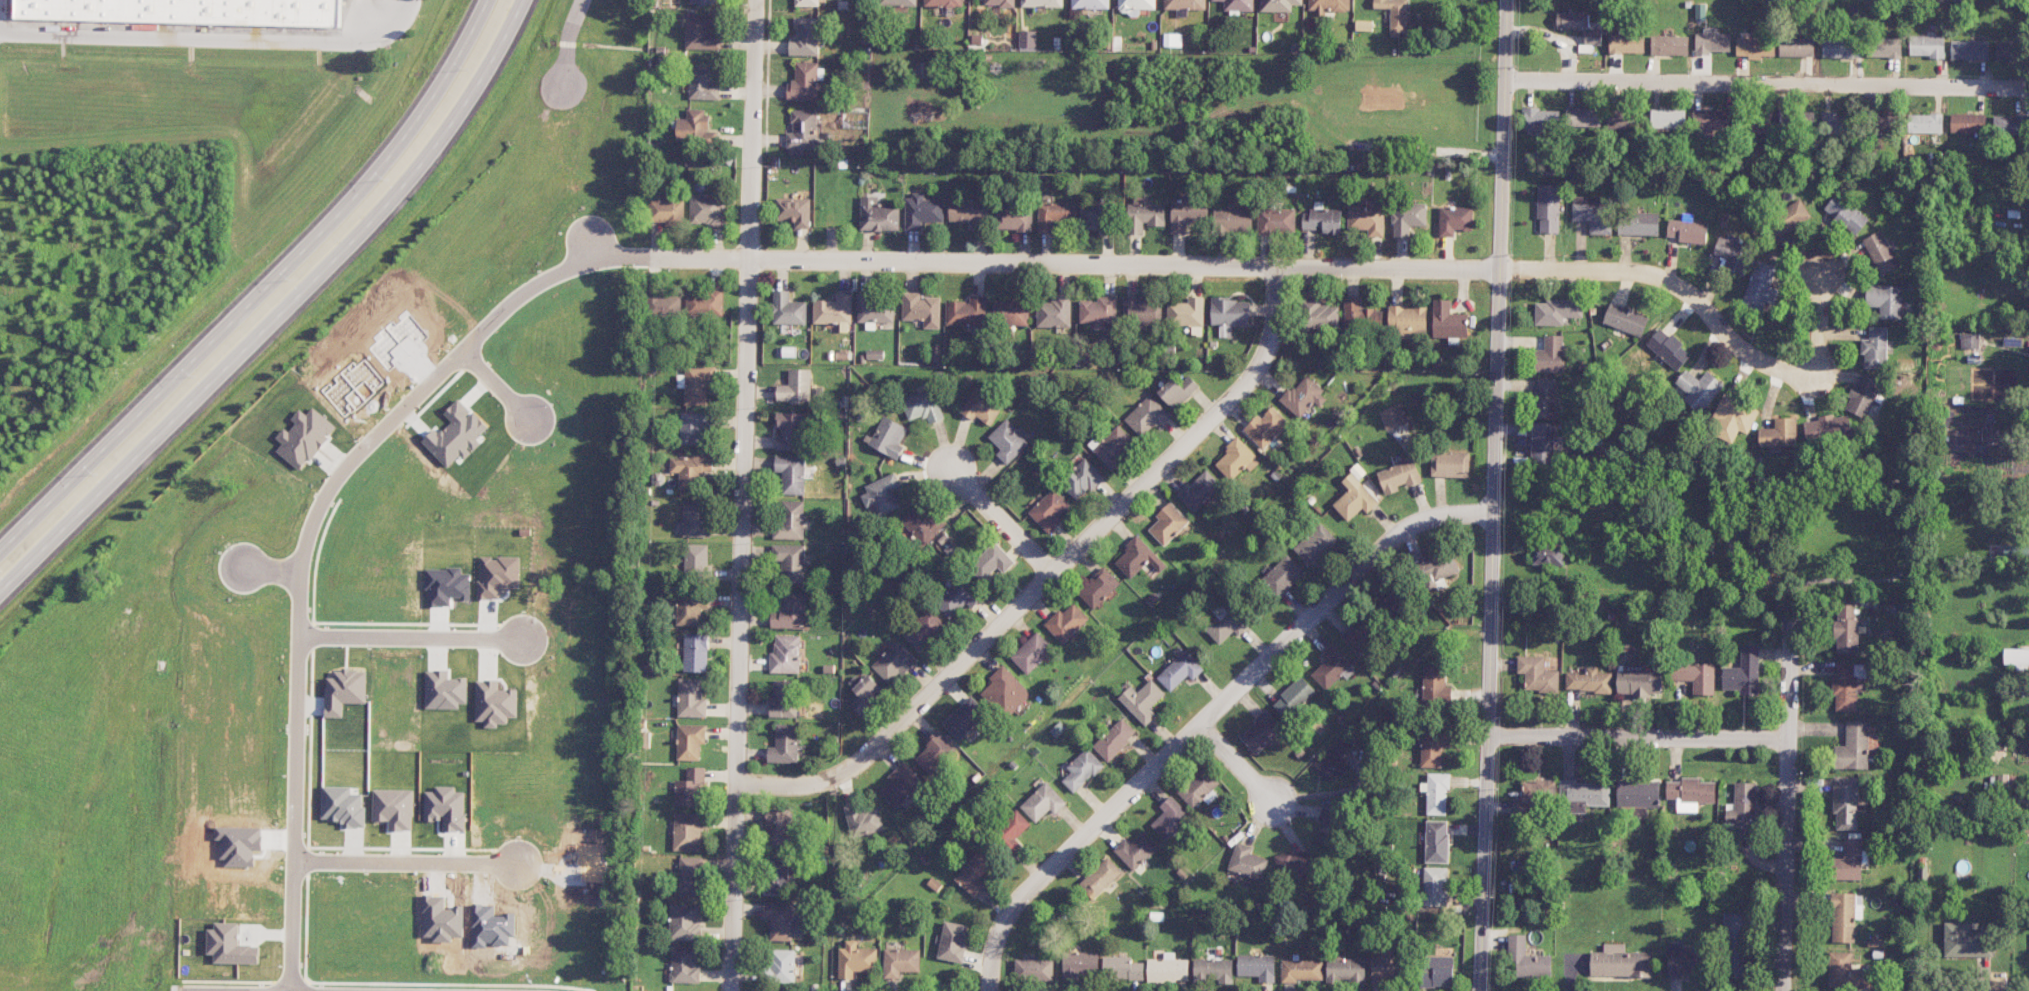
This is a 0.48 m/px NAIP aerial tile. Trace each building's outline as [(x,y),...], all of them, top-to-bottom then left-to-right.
[(15,18),(15,0),(338,0),(337,26),(15,18)] [(1110,9),(1110,0),(1072,0),(1072,8),(1110,9)] [(1156,9),(1156,0),(1119,0),(1118,15),(1140,15),(1140,9),(1156,9)] [(1164,9),(1206,10),(1206,0),(1165,0),(1164,9)] [(1254,0),(1212,0),(1212,1),(1224,1),(1224,11),(1255,10),(1254,0)] [(1260,12),(1292,12),(1292,5),(1303,5),(1303,0),(1260,0),(1260,12)] [(1326,13),(1326,11),(1350,11),(1350,0),(1309,0),(1309,13),(1326,13)] [(1407,35),(1407,0),(1374,0),(1374,9),(1390,9),(1391,36),(1407,35)] [(1602,28),(1583,28),(1583,12),(1557,12),(1557,29),(1584,29),(1584,45),(1601,45),(1602,28)] [(721,50),(722,28),(712,28),(713,15),(686,14),(685,49),(721,50)] [(818,56),(819,17),(793,17),(792,55),(818,56)] [(1372,31),(1373,21),(1356,20),(1356,31),(1372,31)] [(1037,31),(1020,30),(1019,50),(1036,51),(1037,31)] [(1182,33),(1164,34),(1164,47),(1182,47),(1182,33)] [(1730,52),(1730,33),(1696,33),(1695,55),(1709,55),(1709,51),(1730,52)] [(1610,54),(1645,53),(1644,34),(1609,35),(1610,54)] [(1651,55),(1688,55),(1688,36),(1651,36),(1651,55)] [(1945,36),(1910,36),(1910,57),(1945,57),(1945,36)] [(1736,56),(1748,56),(1748,60),(1762,60),(1762,56),(1774,56),(1774,38),(1736,37),(1736,56)] [(1814,38),(1780,37),(1779,56),(1814,57),(1814,38)] [(1867,57),(1901,58),(1902,38),(1868,37),(1867,57)] [(1822,57),(1859,58),(1859,39),(1823,39),(1822,57)] [(1988,60),(1989,41),(1951,40),(1951,59),(1988,60)] [(1995,61),(2021,61),(2021,42),(1995,42),(1995,61)] [(787,100),(818,100),(817,62),(795,63),(796,81),(787,81),(787,100)] [(719,99),(719,82),(714,82),(714,65),(690,65),(690,99),(719,99)] [(1608,128),(1635,129),(1636,108),(1608,107),(1608,128)] [(1566,127),(1601,127),(1601,109),(1567,108),(1566,127)] [(718,132),(709,131),(710,110),(687,109),(687,119),(677,118),(676,141),(718,143),(718,132)] [(1559,109),(1523,109),(1523,131),(1559,130),(1559,109)] [(1686,109),(1650,110),(1651,129),(1686,128),(1686,109)] [(819,149),(819,110),(792,110),(792,132),(787,132),(787,155),(805,155),(805,149),(819,149)] [(1730,133),(1730,111),(1694,110),(1693,132),(1730,133)] [(1781,121),(1793,120),(1793,110),(1780,111),(1781,121)] [(1821,114),(1822,135),(1849,134),(1849,113),(1821,114)] [(1875,113),(1874,130),(1896,130),(1896,114),(1875,113)] [(1950,132),(1985,133),(1985,114),(1951,113),(1950,132)] [(1908,114),(1908,133),(1943,133),(1943,114),(1908,114)] [(1994,115),(1993,137),(2025,138),(2026,116),(1994,115)] [(1558,233),(1559,185),(1538,185),(1537,220),(1541,220),(1541,232),(1558,233)] [(691,223),(708,223),(708,227),(725,228),(726,195),(691,194),(691,223)] [(906,231),(923,230),(923,222),(944,222),(944,199),(924,199),(924,194),(905,195),(906,231)] [(1855,235),(1868,219),(1836,194),(1823,210),(1855,235)] [(860,230),(899,231),(900,205),(879,204),(879,196),(861,196),(860,230)] [(1166,226),(1166,205),(1145,204),(1145,196),(1134,196),(1133,204),(1127,204),(1126,233),(1144,233),(1144,225),(1166,226)] [(810,228),(811,199),(776,198),(775,221),(795,221),(795,228),(810,228)] [(684,224),(684,200),(650,199),(650,223),(684,224)] [(949,222),(988,223),(989,201),(950,200),(949,222)] [(1189,234),(1190,224),(1207,225),(1208,202),(1172,200),(1171,233),(1189,234)] [(1776,211),(1781,222),(1771,227),(1775,236),(1811,220),(1801,200),(1776,211)] [(1039,232),(1056,232),(1056,223),(1076,223),(1077,203),(1039,203),(1039,232)] [(1612,235),(1613,204),(1572,203),(1572,221),(1589,221),(1589,234),(1612,235)] [(1108,204),(1081,205),(1081,230),(1109,229),(1108,204)] [(1426,204),(1392,205),(1393,237),(1410,236),(1410,226),(1427,226),(1426,204)] [(1384,206),(1348,205),(1348,229),(1368,230),(1368,236),(1384,237),(1384,206)] [(1033,230),(1032,207),(996,208),(997,231),(1033,230)] [(1439,237),(1455,237),(1455,231),(1473,231),(1473,207),(1440,207),(1439,237)] [(1252,231),(1252,208),(1213,209),(1214,232),(1252,231)] [(1296,209),(1258,208),(1257,233),(1295,234),(1296,209)] [(1341,234),(1342,210),(1310,209),(1310,213),(1303,213),(1303,229),(1323,229),(1323,234),(1341,234)] [(1660,213),(1619,212),(1619,234),(1659,235),(1660,213)] [(1667,237),(1679,237),(1678,242),(1707,244),(1707,222),(1668,220),(1667,237)] [(1900,266),(1881,230),(1862,240),(1881,276),(1900,266)] [(1721,269),(1744,273),(1749,244),(1717,238),(1714,255),(1723,256),(1721,269)] [(1777,266),(1757,260),(1743,302),(1763,308),(1765,302),(1776,305),(1781,290),(1770,287),(1777,266)] [(1902,286),(1867,285),(1866,307),(1880,307),(1879,319),(1901,319),(1902,286)] [(774,324),(807,324),(807,302),(790,302),(790,291),(774,290),(774,324)] [(724,292),(687,291),(686,315),(723,316),(724,292)] [(940,329),(941,298),(920,297),(920,293),(903,293),(903,319),(924,320),(924,328),(940,329)] [(813,322),(851,323),(852,294),(836,294),(836,301),(814,300),(813,322)] [(682,296),(647,295),(646,316),(681,318),(682,296)] [(894,322),(894,295),(858,295),(858,322),(894,322)] [(1037,327),(1071,327),(1072,295),(1054,295),(1053,302),(1038,302),(1037,327)] [(946,302),(946,326),(986,325),(986,296),(970,296),(970,301),(946,302)] [(1080,300),(1080,323),(1090,323),(1090,326),(1117,327),(1117,297),(1098,296),(1098,300),(1080,300)] [(1204,297),(1188,297),(1188,302),(1168,302),(1167,325),(1204,326),(1204,297)] [(1361,298),(1343,299),(1344,330),(1383,329),(1383,307),(1362,308),(1361,298)] [(1124,324),(1162,324),(1162,299),(1124,299),(1124,324)] [(1211,325),(1220,325),(1220,337),(1232,337),(1232,324),(1250,325),(1250,300),(1211,299),(1211,325)] [(1468,313),(1451,314),(1450,299),(1433,300),(1434,337),(1468,336),(1468,313)] [(1535,325),(1564,325),(1564,317),(1583,318),(1583,301),(1535,300),(1535,325)] [(1028,325),(1029,302),(992,301),(992,324),(1028,325)] [(1339,302),(1303,302),(1304,328),(1339,327),(1339,302)] [(1602,324),(1642,337),(1649,315),(1609,303),(1602,324)] [(1427,307),(1389,306),(1389,336),(1427,337),(1427,307)] [(1677,371),(1692,354),(1661,327),(1646,344),(1677,371)] [(1863,368),(1888,368),(1887,327),(1869,327),(1869,339),(1862,339),(1863,368)] [(1978,333),(1960,333),(1961,349),(1978,348),(1978,333)] [(1563,335),(1545,335),(1545,350),(1536,350),(1536,372),(1564,372),(1563,335)] [(867,350),(867,359),(884,359),(884,349),(867,350)] [(685,404),(709,405),(709,384),(714,384),(715,366),(686,366),(686,375),(677,375),(677,388),(685,388),(685,404)] [(777,402),(811,402),(811,369),(789,369),(789,384),(777,384),(777,402)] [(1699,380),(1686,369),(1671,389),(1701,413),(1724,384),(1707,371),(1699,380)] [(1866,419),(1882,382),(1863,374),(1857,386),(1854,385),(1843,409),(1866,419)] [(1175,410),(1200,386),(1189,375),(1180,384),(1174,377),(1158,393),(1175,410)] [(1294,390),(1291,387),(1279,400),(1300,419),(1315,402),(1320,407),(1330,396),(1307,376),(1294,390)] [(1554,419),(1555,378),(1536,378),(1535,419),(1554,419)] [(909,422),(927,415),(930,424),(944,419),(933,388),(901,398),(909,422)] [(974,421),(977,417),(991,426),(1003,406),(976,389),(961,412),(974,421)] [(1124,419),(1142,438),(1169,414),(1151,394),(1124,419)] [(1759,409),(1723,394),(1711,422),(1716,423),(1711,434),(1733,443),(1738,430),(1748,434),(1759,409)] [(1387,431),(1408,422),(1401,403),(1379,411),(1387,431)] [(1261,418),(1258,415),(1243,430),(1264,450),(1290,422),(1273,406),(1261,418)] [(276,451),(301,471),(337,427),(312,408),(306,415),(299,409),(291,420),(296,423),(289,432),(284,428),(275,438),(282,443),(276,451)] [(707,413),(681,413),(680,445),(706,445),(707,413)] [(778,450),(806,450),(807,413),(777,413),(777,429),(779,429),(778,450)] [(908,427),(882,415),(868,444),(898,459),(904,447),(900,445),(908,427)] [(1804,422),(1807,443),(1852,437),(1849,415),(1832,418),(1832,415),(1819,416),(1819,420),(1804,422)] [(997,454),(1007,465),(1029,444),(1023,437),(1026,435),(1009,417),(988,436),(1001,450),(997,454)] [(1797,446),(1796,417),(1774,418),(1774,427),(1759,428),(1759,447),(1797,446)] [(1136,443),(1116,422),(1091,448),(1111,469),(1136,443)] [(1532,423),(1532,464),(1553,463),(1553,423),(1532,423)] [(1231,481),(1247,465),(1251,469),(1260,461),(1239,438),(1213,462),(1231,481)] [(1432,452),(1432,477),(1470,477),(1470,452),(1432,452)] [(713,456),(670,455),(670,472),(679,473),(679,489),(702,490),(702,473),(713,473),(713,456)] [(804,495),(805,456),(775,455),(775,472),(783,472),(782,494),(804,495)] [(1061,482),(1078,501),(1104,477),(1086,459),(1061,482)] [(1422,481),(1414,459),(1377,472),(1385,494),(1422,481)] [(1178,495),(1193,512),(1222,486),(1206,469),(1178,495)] [(1363,508),(1368,514),(1380,503),(1352,472),(1342,482),(1349,490),(1333,505),(1348,522),(1363,508)] [(879,517),(902,507),(895,491),(901,488),(895,473),(865,486),(868,492),(861,495),(867,508),(874,505),(879,517)] [(1028,512),(1048,533),(1074,507),(1055,487),(1028,512)] [(683,537),(709,537),(710,502),(683,501),(683,537)] [(777,539),(803,539),(804,501),(777,501),(777,539)] [(1149,530),(1164,546),(1190,522),(1170,502),(1155,516),(1159,520),(1149,530)] [(947,523),(934,510),(928,516),(917,506),(901,523),(926,546),(947,523)] [(1339,541),(1321,522),(1293,549),(1312,568),(1339,541)] [(1167,565),(1137,534),(1124,546),(1127,550),(1115,562),(1130,579),(1149,561),(1160,572),(1167,565)] [(998,568),(1004,574),(1015,561),(994,541),(970,567),(985,581),(998,568)] [(1532,565),(1564,566),(1565,544),(1533,543),(1532,565)] [(708,545),(685,544),(684,578),(707,579),(708,545)] [(782,583),(804,584),(805,545),(772,545),(772,561),(782,561),(782,583)] [(1443,578),(1460,572),(1452,552),(1418,565),(1427,590),(1439,586),(1445,583),(1443,578)] [(1260,580),(1278,599),(1305,572),(1288,554),(1260,580)] [(479,599),(500,599),(500,590),(511,590),(511,586),(520,586),(520,557),(479,557),(479,599)] [(1094,609),(1120,582),(1103,566),(1077,593),(1094,609)] [(470,599),(471,574),(462,574),(462,568),(427,568),(427,606),(451,607),(451,598),(470,599)] [(950,619),(967,603),(972,608),(982,598),(961,577),(934,602),(950,619)] [(805,629),(805,594),(782,594),(782,612),(772,612),(771,628),(805,629)] [(678,626),(707,625),(706,597),(677,597),(678,626)] [(1044,624),(1063,644),(1089,619),(1073,602),(1063,612),(1060,609),(1044,624)] [(1859,654),(1858,618),(1855,618),(1855,604),(1838,605),(1838,618),(1835,618),(1835,654),(1859,654)] [(947,627),(929,607),(901,633),(919,653),(947,627)] [(1233,630),(1240,636),(1250,623),(1232,609),(1230,613),(1223,607),(1204,630),(1222,644),(1233,630)] [(1342,636),(1360,656),(1380,637),(1366,623),(1357,631),(1353,626),(1342,636)] [(1010,657),(1027,675),(1054,650),(1037,632),(1010,657)] [(683,672),(708,672),(708,634),(684,634),(683,672)] [(770,673),(800,673),(800,635),(775,635),(775,652),(770,652),(770,673)] [(871,666),(888,683),(898,674),(901,677),(917,661),(898,640),(888,649),(889,650),(871,666)] [(1722,690),(1741,690),(1741,695),(1758,695),(1760,644),(1741,644),(1741,667),(1723,667),(1722,690)] [(1327,659),(1312,675),(1328,690),(1342,674),(1348,680),(1358,669),(1332,645),(1322,655),(1327,659)] [(1193,680),(1205,669),(1186,649),(1157,677),(1171,692),(1188,675),(1193,680)] [(2004,649),(2004,664),(2028,664),(2028,649),(2004,649)] [(1545,656),(1518,656),(1518,673),(1526,674),(1525,692),(1559,692),(1559,670),(1545,670),(1545,656)] [(1835,711),(1857,711),(1857,677),(1866,677),(1866,666),(1854,665),(1854,662),(1836,662),(1836,676),(1832,676),(1832,696),(1835,696),(1835,711)] [(1715,695),(1715,663),(1671,664),(1671,681),(1693,681),(1693,695),(1715,695)] [(988,678),(992,682),(981,692),(1006,719),(1032,695),(1003,664),(988,678)] [(1617,694),(1633,694),(1632,697),(1650,698),(1650,694),(1662,694),(1663,668),(1653,668),(1653,672),(1645,672),(1645,665),(1625,665),(1624,672),(1618,672),(1617,694)] [(1445,666),(1424,666),(1423,701),(1452,702),(1452,686),(1445,686),(1445,666)] [(1612,692),(1612,672),(1598,672),(1598,667),(1586,667),(1586,672),(1566,672),(1566,692),(1612,692)] [(366,704),(366,670),(334,670),(334,678),(325,678),(325,718),(343,718),(343,703),(366,704)] [(425,708),(460,709),(460,704),(467,704),(468,678),(448,678),(449,670),(426,670),(425,708)] [(860,695),(850,705),(862,717),(886,691),(867,674),(853,689),(860,695)] [(1317,692),(1302,676),(1272,704),(1287,720),(1317,692)] [(677,717),(706,718),(707,698),(702,698),(703,679),(679,678),(677,717)] [(1157,715),(1150,708),(1166,694),(1152,679),(1137,692),(1131,686),(1118,698),(1146,726),(1157,715)] [(475,721),(485,721),(485,727),(499,728),(499,723),(508,724),(508,717),(517,717),(517,689),(498,689),(498,680),(476,680),(475,721)] [(770,717),(797,717),(796,680),(773,681),(774,698),(770,698),(770,717)] [(942,723),(958,740),(987,714),(971,697),(942,723)] [(1239,736),(1256,754),(1284,729),(1267,710),(1239,736)] [(1107,762),(1137,733),(1122,717),(1092,746),(1107,762)] [(1834,768),(1868,769),(1869,721),(1846,720),(1846,746),(1835,745),(1834,768)] [(775,747),(768,746),(767,762),(798,763),(799,725),(776,724),(775,747)] [(706,725),(678,725),(677,760),(700,761),(700,744),(705,744),(706,725)] [(913,757),(930,775),(957,749),(940,731),(913,757)] [(1419,767),(1442,768),(1442,746),(1450,746),(1450,733),(1420,733),(1419,767)] [(1353,750),(1342,738),(1312,765),(1330,785),(1355,763),(1348,754),(1353,750)] [(1071,772),(1062,780),(1074,793),(1104,765),(1088,747),(1067,767),(1071,772)] [(879,793),(898,810),(924,782),(902,761),(887,778),(890,781),(879,793)] [(1205,798),(1207,800),(1222,784),(1202,766),(1177,792),(1194,809),(1205,798)] [(674,806),(703,806),(704,767),(687,767),(686,781),(674,780),(674,806)] [(1427,815),(1448,815),(1449,774),(1428,773),(1428,783),(1421,782),(1421,791),(1427,791),(1427,815)] [(1859,777),(1833,776),(1832,813),(1836,814),(1836,830),(1857,830),(1859,777)] [(1666,781),(1666,799),(1677,799),(1677,812),(1698,812),(1698,803),(1715,803),(1715,782),(1700,782),(1700,777),(1682,777),(1682,782),(1666,781)] [(1556,781),(1523,780),(1523,799),(1514,798),(1514,808),(1555,809),(1556,781)] [(1055,814),(1067,803),(1046,781),(1020,806),(1036,823),(1050,809),(1055,814)] [(1610,805),(1609,781),(1563,782),(1564,813),(1586,813),(1586,806),(1610,805)] [(1617,807),(1660,808),(1660,782),(1618,781),(1617,807)] [(1734,805),(1726,805),(1726,825),(1733,825),(1733,837),(1755,837),(1755,782),(1735,782),(1734,805)] [(351,787),(321,786),(321,820),(343,821),(343,828),(366,828),(366,806),(362,806),(363,794),(351,794),(351,787)] [(464,792),(455,792),(455,787),(436,787),(436,791),(425,792),(425,821),(443,820),(443,831),(465,831),(464,792)] [(374,821),(389,821),(389,831),(414,831),(413,790),(373,790),(374,821)] [(1165,811),(1151,825),(1167,842),(1192,817),(1171,795),(1160,806),(1165,811)] [(851,837),(884,830),(878,801),(845,808),(851,837)] [(1318,842),(1336,847),(1345,813),(1324,807),(1319,822),(1323,823),(1318,842)] [(791,809),(766,808),(765,847),(790,848),(791,809)] [(994,831),(1012,850),(1020,843),(1016,838),(1031,824),(1017,809),(994,831)] [(673,850),(701,851),(702,813),(674,812),(673,850)] [(1448,863),(1449,821),(1427,821),(1426,862),(1448,863)] [(1130,843),(1125,839),(1114,850),(1133,871),(1160,847),(1144,830),(1130,843)] [(1845,838),(1844,858),(1833,858),(1832,879),(1861,880),(1862,839),(1845,838)] [(1269,859),(1252,853),(1254,847),(1237,842),(1228,870),(1262,881),(1269,859)] [(1276,856),(1281,880),(1315,872),(1310,848),(1276,856)] [(986,885),(980,881),(996,862),(980,849),(955,879),(976,897),(986,885)] [(1078,886),(1094,901),(1123,871),(1107,856),(1078,886)] [(680,895),(702,895),(701,857),(679,857),(680,895)] [(788,895),(789,857),(767,857),(766,894),(788,895)] [(1448,867),(1424,867),(1424,905),(1448,905),(1448,867)] [(1854,943),(1855,893),(1833,893),(1831,942),(1854,943)] [(764,917),(771,917),(770,940),(793,941),(793,924),(801,924),(802,903),(764,902),(764,917)] [(699,904),(670,904),(669,940),(699,940),(699,904)] [(1726,977),(1748,978),(1749,913),(1727,913),(1726,977)] [(939,960),(964,962),(968,924),(943,922),(939,960)] [(1945,957),(1992,956),(1992,930),(1971,930),(1971,922),(1944,923),(1945,957)] [(239,923),(215,923),(215,929),(208,929),(208,955),(214,955),(214,963),(259,964),(259,945),(239,945),(239,923)] [(1526,934),(1509,935),(1509,962),(1515,962),(1515,977),(1552,977),(1552,955),(1526,955),(1526,934)] [(839,948),(839,979),(855,979),(856,971),(877,971),(878,948),(857,948),(858,940),(845,940),(845,948),(839,948)] [(1685,977),(1685,970),(1706,971),(1706,950),(1684,949),(1684,942),(1668,942),(1668,977),(1685,977)] [(1591,951),(1590,976),(1652,977),(1652,952),(1625,952),(1625,944),(1604,944),(1604,951),(1591,951)] [(700,983),(700,967),(697,967),(697,947),(671,946),(670,982),(700,983)] [(920,972),(920,950),(884,949),(884,978),(901,979),(901,972),(920,972)] [(795,950),(773,950),(773,963),(766,964),(766,982),(795,981),(795,950)] [(1063,978),(1099,979),(1099,953),(1063,952),(1063,978)] [(1829,988),(1872,988),(1872,969),(1851,969),(1851,952),(1829,952),(1829,988)] [(1372,982),(1399,981),(1399,953),(1372,954),(1372,982)] [(1276,955),(1238,955),(1238,976),(1259,976),(1259,982),(1276,982),(1276,955)] [(1144,962),(1133,962),(1133,956),(1104,956),(1104,980),(1144,980),(1144,962)] [(1454,957),(1423,956),(1423,986),(1453,987),(1454,957)] [(1015,960),(1016,981),(1054,980),(1053,959),(1015,960)] [(1148,980),(1189,982),(1189,960),(1149,959),(1148,980)] [(1234,960),(1195,959),(1194,982),(1233,984),(1234,960)] [(1366,960),(1328,959),(1327,981),(1366,982),(1366,960)] [(1281,981),(1323,982),(1323,961),(1282,960),(1281,981)]
